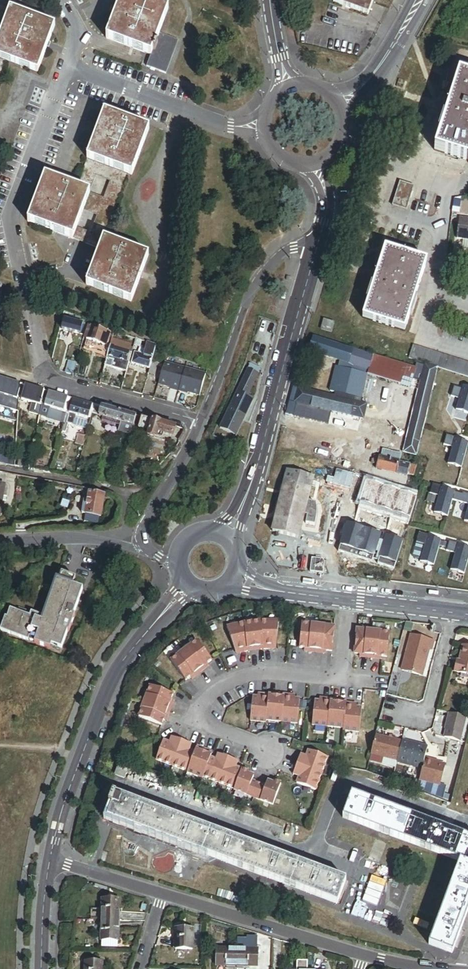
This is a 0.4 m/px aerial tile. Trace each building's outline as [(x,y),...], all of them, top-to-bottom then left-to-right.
[(159,35),(168,10),(142,0),(121,0),(107,39),(151,55),(159,35)] [(334,4),(369,17),(375,0),(335,0),(334,4)] [(10,10),(0,6),(0,18),(7,20),(10,10)] [(7,62),(38,73),(55,27),(10,10),(7,20),(0,38),(0,59),(7,62)] [(179,42),(159,35),(151,55),(147,67),(167,75),(179,42)] [(440,135),(435,152),(467,162),(467,78),(459,75),(445,118),(440,135)] [(87,160),(101,166),(115,171),(128,176),(132,177),(149,130),(105,113),(87,160)] [(87,160),(77,189),(91,194),(96,178),(101,166),(87,160)] [(115,171),(101,166),(96,178),(110,184),(115,171)] [(100,251),(104,241),(128,176),(115,171),(110,184),(105,199),(97,219),(91,236),(87,246),(100,251)] [(28,224),(73,241),(77,231),(83,214),(91,194),(77,189),(46,177),(28,224)] [(406,213),(414,188),(400,183),(392,208),(406,213)] [(105,199),(91,194),(83,214),(97,219),(105,199)] [(458,217),(456,238),(467,240),(467,218),(458,217)] [(77,231),(73,241),(87,246),(91,236),(77,231)] [(100,251),(86,289),(130,305),(148,257),(104,241),(100,251)] [(384,250),(373,285),(368,302),(363,319),(405,332),(410,316),(415,299),(426,263),(384,250)] [(368,302),(373,285),(370,285),(365,301),(368,302)] [(418,300),(415,299),(410,316),(413,316),(418,300)] [(69,321),(85,326),(87,322),(86,322),(70,317),(69,321)] [(85,332),(87,327),(85,326),(69,321),(65,320),(62,328),(80,334),(81,331),(85,332)] [(337,325),(326,321),(323,331),(334,335),(337,325)] [(86,341),(105,347),(109,333),(90,327),(86,341)] [(110,346),(130,351),(131,344),(112,339),(110,346)] [(140,348),(142,341),(136,339),(134,346),(140,348)] [(348,365),(352,351),(314,339),(309,352),(344,363),(348,365)] [(152,362),(156,346),(147,343),(144,355),(135,352),(132,363),(150,368),(152,362)] [(127,373),(132,352),(130,351),(110,346),(105,367),(127,373)] [(410,359),(425,364),(437,368),(467,377),(467,363),(414,346),(410,359)] [(372,358),(352,351),(348,365),(368,371),(372,358)] [(413,368),(372,358),(368,371),(367,377),(409,388),(409,387),(411,380),(413,368)] [(71,361),(67,373),(74,375),(77,363),(71,361)] [(155,369),(157,363),(152,362),(150,368),(148,374),(154,375),(155,369)] [(178,391),(185,368),(164,362),(163,365),(161,371),(157,384),(170,388),(169,389),(178,391)] [(335,398),(360,404),(367,377),(368,371),(348,365),(344,363),(335,398)] [(248,370),(258,375),(260,371),(250,366),(248,370)] [(199,396),(206,374),(185,368),(178,391),(187,394),(187,393),(199,396)] [(438,372),(423,368),(401,456),(416,459),(438,372)] [(253,383),(258,375),(248,370),(220,429),(236,436),(253,401),(251,400),(246,398),(253,383)] [(17,400),(20,389),(20,384),(0,379),(0,396),(17,400)] [(41,406),(45,391),(26,386),(22,400),(41,406)] [(335,398),(297,388),(293,403),(361,420),(364,405),(360,404),(335,398)] [(462,390),(453,388),(451,398),(459,401),(462,390)] [(463,389),(456,413),(467,416),(467,390),(463,389)] [(50,393),(45,391),(41,406),(42,406),(40,417),(65,423),(65,420),(67,413),(65,412),(45,407),(48,397),(48,398),(50,393)] [(67,402),(68,398),(50,393),(48,398),(48,397),(45,407),(65,412),(68,402),(67,402)] [(0,396),(0,400),(9,403),(7,410),(19,412),(19,401),(17,400),(0,396)] [(89,419),(93,405),(74,399),(70,414),(89,419)] [(135,427),(137,417),(96,405),(96,406),(93,416),(123,424),(135,427)] [(65,420),(90,427),(92,420),(89,419),(70,414),(67,413),(65,420)] [(153,421),(142,418),(139,429),(149,432),(153,421)] [(163,441),(164,436),(167,425),(153,421),(149,432),(148,437),(163,441)] [(135,427),(123,424),(120,435),(132,438),(135,427)] [(173,438),(177,428),(167,425),(164,436),(173,438)] [(455,438),(446,436),(444,444),(443,447),(452,449),(455,438)] [(467,445),(454,442),(448,468),(461,472),(467,445)] [(18,456),(17,467),(31,469),(34,454),(20,451),(20,456),(18,456)] [(16,454),(1,452),(3,464),(15,466),(16,454)] [(38,455),(35,470),(51,473),(55,459),(38,455)] [(105,467),(102,482),(113,484),(116,470),(105,467)] [(313,477),(287,471),(284,486),(273,533),(299,539),(313,477)] [(417,495),(364,478),(355,506),(408,523),(417,495)] [(100,516),(104,516),(107,491),(102,490),(101,495),(94,494),(92,505),(89,505),(86,522),(99,524),(100,516)] [(453,493),(440,490),(433,516),(447,519),(453,493)] [(372,562),(382,534),(348,522),(339,551),(372,562)] [(395,569),(403,541),(385,536),(376,563),(395,569)] [(440,541),(427,538),(420,564),(434,568),(440,541)] [(459,544),(450,542),(447,552),(456,555),(459,544)] [(457,548),(451,575),(464,578),(467,563),(467,551),(457,548)] [(45,577),(47,577),(49,570),(55,571),(56,569),(48,567),(45,577)] [(65,574),(55,571),(49,570),(47,577),(45,577),(41,593),(43,594),(41,601),(39,600),(35,615),(24,612),(23,616),(9,613),(2,611),(0,619),(0,633),(22,639),(23,636),(30,637),(29,641),(45,645),(46,641),(52,643),(58,645),(63,628),(64,628),(67,619),(65,619),(72,593),(69,593),(72,584),(63,582),(65,574)] [(240,653),(248,652),(248,649),(264,647),(264,650),(272,649),(272,646),(276,646),(278,622),(260,620),(244,622),(227,629),(235,651),(240,650),(240,653)] [(302,624),(300,648),(305,649),(327,652),(332,652),(335,628),(302,624)] [(357,630),(354,654),(360,655),(382,657),(387,658),(390,634),(357,630)] [(422,675),(429,649),(431,650),(434,641),(411,635),(401,670),(422,675)] [(197,642),(171,661),(186,681),(212,661),(197,642)] [(462,646),(459,662),(457,661),(454,672),(467,675),(467,647),(462,646)] [(174,695),(151,687),(139,717),(162,726),(164,721),(172,700),(174,695)] [(271,696),(261,695),(261,698),(258,698),(253,697),(251,721),(268,723),(269,721),(282,722),(285,698),(271,696)] [(293,696),(285,695),(285,698),(282,722),(298,724),(300,700),(295,699),(292,699),(293,696)] [(175,702),(172,700),(164,721),(167,722),(175,702)] [(320,702),(315,701),(312,725),(328,727),(330,703),(330,701),(323,700),(323,702),(320,702)] [(343,729),(346,704),(330,703),(328,727),(343,729)] [(346,704),(343,729),(343,731),(358,732),(361,709),(356,708),(353,708),(353,705),(346,704)] [(467,717),(451,713),(447,729),(448,729),(446,738),(461,741),(467,717)] [(398,760),(403,742),(377,736),(372,753),(398,760)] [(170,744),(165,742),(158,761),(188,772),(195,753),(190,751),(192,745),(172,738),(170,744)] [(425,760),(428,749),(411,745),(411,743),(403,741),(403,742),(398,760),(398,762),(423,768),(425,760)] [(198,747),(197,750),(212,755),(213,752),(198,747)] [(212,755),(197,750),(195,753),(188,772),(204,778),(211,759),(212,755)] [(300,758),(295,773),(300,775),(299,777),(297,784),(316,791),(328,758),(309,751),(307,757),(306,760),(300,758)] [(216,761),(211,759),(204,778),(219,783),(229,759),(221,756),(219,762),(216,761)] [(236,761),(229,759),(219,783),(235,789),(242,770),(236,768),(234,767),(236,761)] [(439,786),(445,765),(425,760),(423,768),(418,789),(451,801),(453,790),(439,786)] [(125,779),(129,770),(119,766),(116,776),(125,779)] [(249,772),(242,770),(235,789),(235,791),(254,798),(259,784),(252,782),(254,777),(248,775),(249,772)] [(266,787),(259,784),(254,798),(274,805),(281,784),(274,782),(274,784),(268,782),(266,787)] [(346,881),(116,795),(112,806),(107,819),(337,904),(346,881)] [(467,865),(467,838),(351,795),(343,819),(460,862),(467,865)] [(460,862),(429,945),(452,954),(467,912),(467,865),(460,862)] [(102,920),(119,921),(120,900),(103,899),(102,920)] [(118,942),(119,921),(102,920),(101,942),(118,942)] [(193,929),(176,929),(176,950),(192,951),(193,929)] [(216,966),(237,967),(238,950),(216,949),(216,966)] [(238,950),(237,967),(258,967),(258,950),(238,950)]
